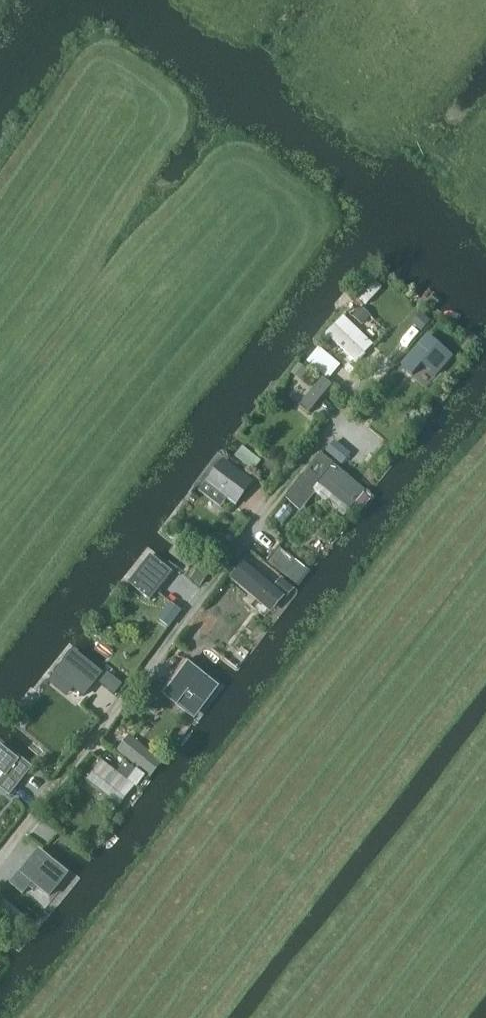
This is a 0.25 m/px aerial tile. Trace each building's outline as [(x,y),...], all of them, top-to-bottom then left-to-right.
[(361,369),(373,356),(339,327),(328,340),(361,369)] [(305,410),(315,418),(339,388),(329,380),(305,410)] [(352,514),(370,495),(338,466),(322,486),(352,514)] [(212,484),(237,504),(250,489),(224,469),(212,484)] [(289,598),(246,565),(231,585),(274,618),(289,598)] [(147,586),(169,602),(181,586),(159,570),(147,586)] [(218,688),(184,661),(166,684),(201,710),(218,688)] [(59,686),(85,706),(102,685),(77,664),(59,686)] [(16,797),(32,776),(0,752),(0,784),(16,797)] [(121,807),(137,786),(108,765),(92,787),(121,807)] [(31,888),(47,864),(39,858),(22,881),(31,888)]
